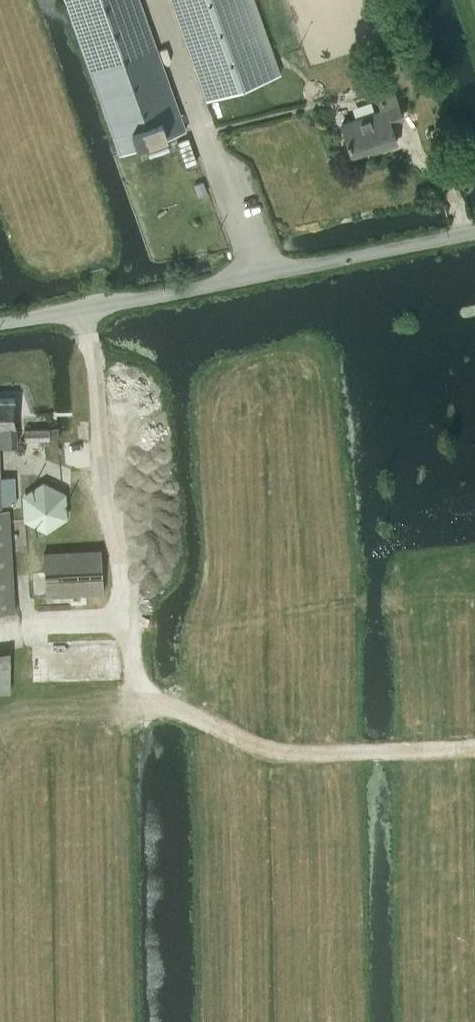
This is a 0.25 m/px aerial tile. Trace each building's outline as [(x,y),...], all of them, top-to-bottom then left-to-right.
[(185,129),(139,0),(65,0),(119,153),(185,129)] [(206,99),(280,72),(254,0),(171,0),(206,99)] [(342,125),(352,153),(378,144),(379,148),(397,142),(390,122),(403,118),(393,92),(378,97),(383,111),(342,125)] [(17,443),(16,423),(15,398),(0,399),(0,444),(17,443)] [(49,426),(24,428),(25,439),(50,437),(58,437),(59,437),(58,427),(56,427),(49,427),(49,426)] [(15,482),(15,475),(0,476),(0,483),(15,482)] [(43,480),(22,494),(23,520),(46,531),(67,517),(66,492),(43,480)] [(13,611),(8,509),(1,510),(0,490),(0,612),(13,611)] [(101,550),(44,553),(46,595),(103,591),(101,550)] [(0,653),(0,690),(10,689),(8,653),(0,653)]
